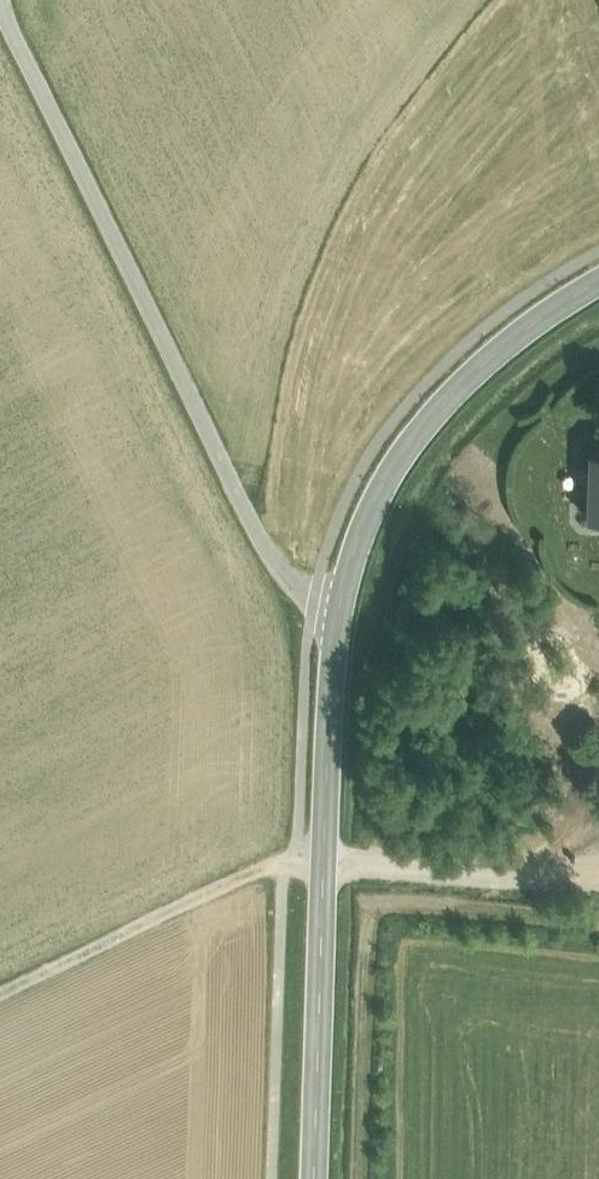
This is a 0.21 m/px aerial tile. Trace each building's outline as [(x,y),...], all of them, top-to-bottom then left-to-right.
[(590,451),(587,516),(598,517),(598,452),(590,451)]
